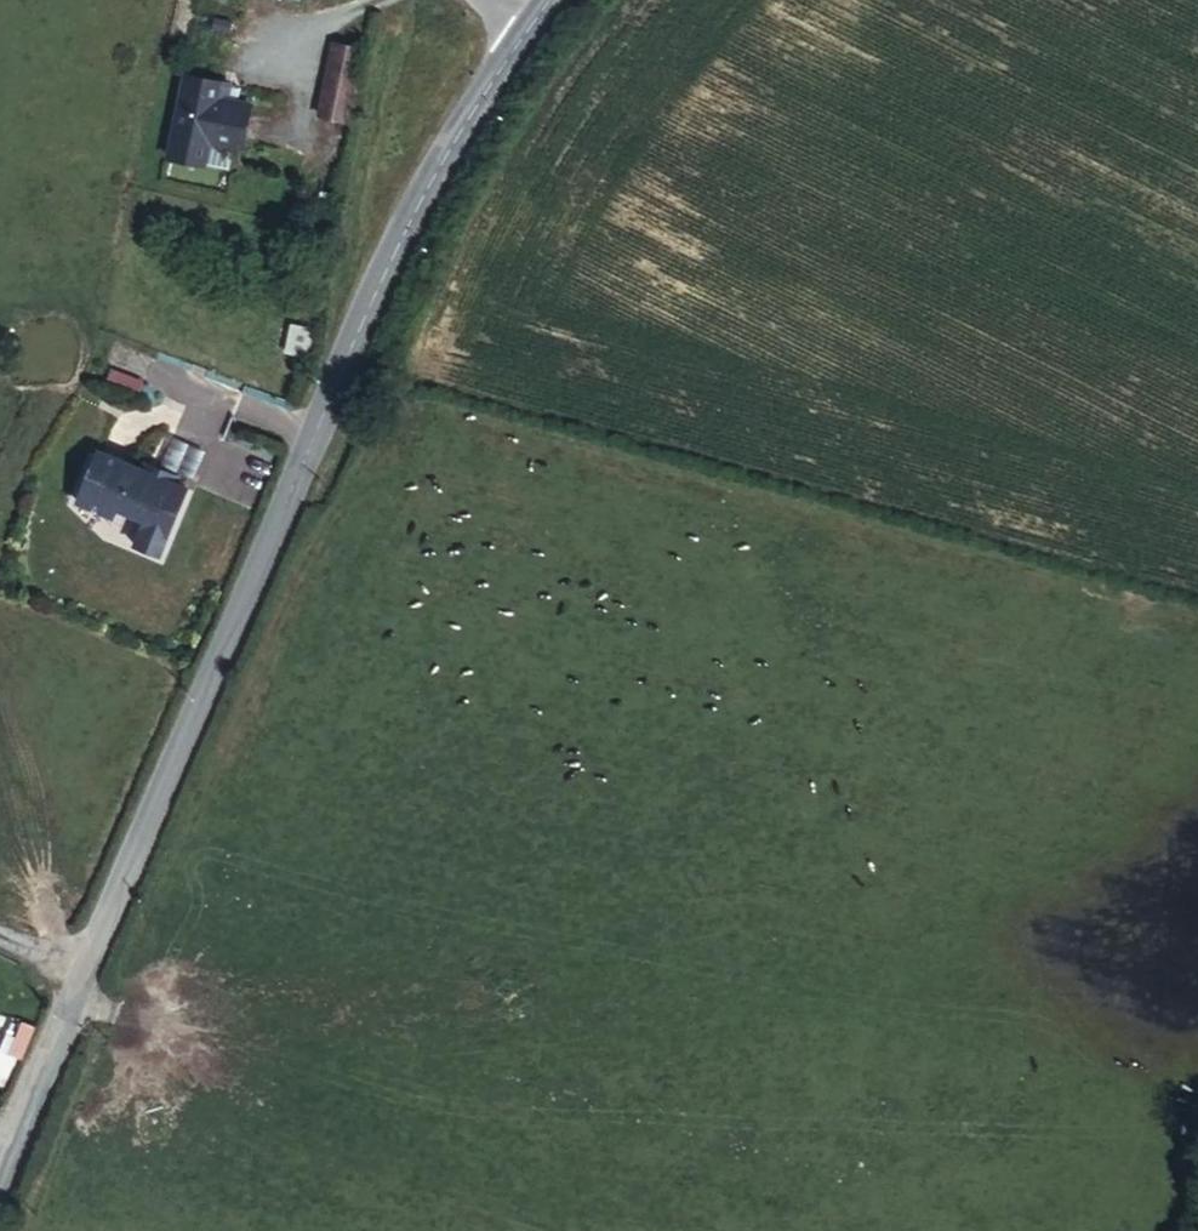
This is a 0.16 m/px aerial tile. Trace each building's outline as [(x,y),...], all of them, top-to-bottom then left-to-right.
[(361,51),(327,45),(313,124),(347,130),(361,51)] [(207,110),(210,95),(174,87),(159,163),(195,170),(196,169),(200,148),(223,152),(230,154),(238,116),(216,111),(207,110)] [(219,97),(210,95),(207,110),(216,111),(219,97)] [(200,148),(196,169),(218,173),(223,152),(200,148)] [(92,452),(71,502),(107,516),(110,508),(139,519),(129,545),(154,555),(181,489),(166,482),(169,476),(150,468),(147,474),(92,452)]
